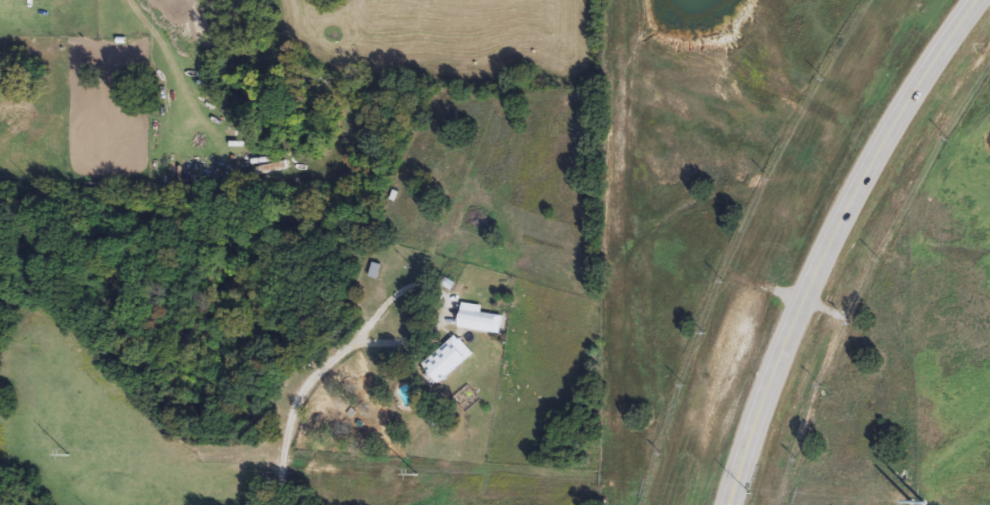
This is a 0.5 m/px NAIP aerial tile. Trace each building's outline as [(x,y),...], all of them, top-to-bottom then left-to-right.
[(483,306),(482,314),(503,317),(501,334),(460,330),(463,304),(483,306)] [(442,384),(425,366),(457,336),(474,355),(442,384)]
